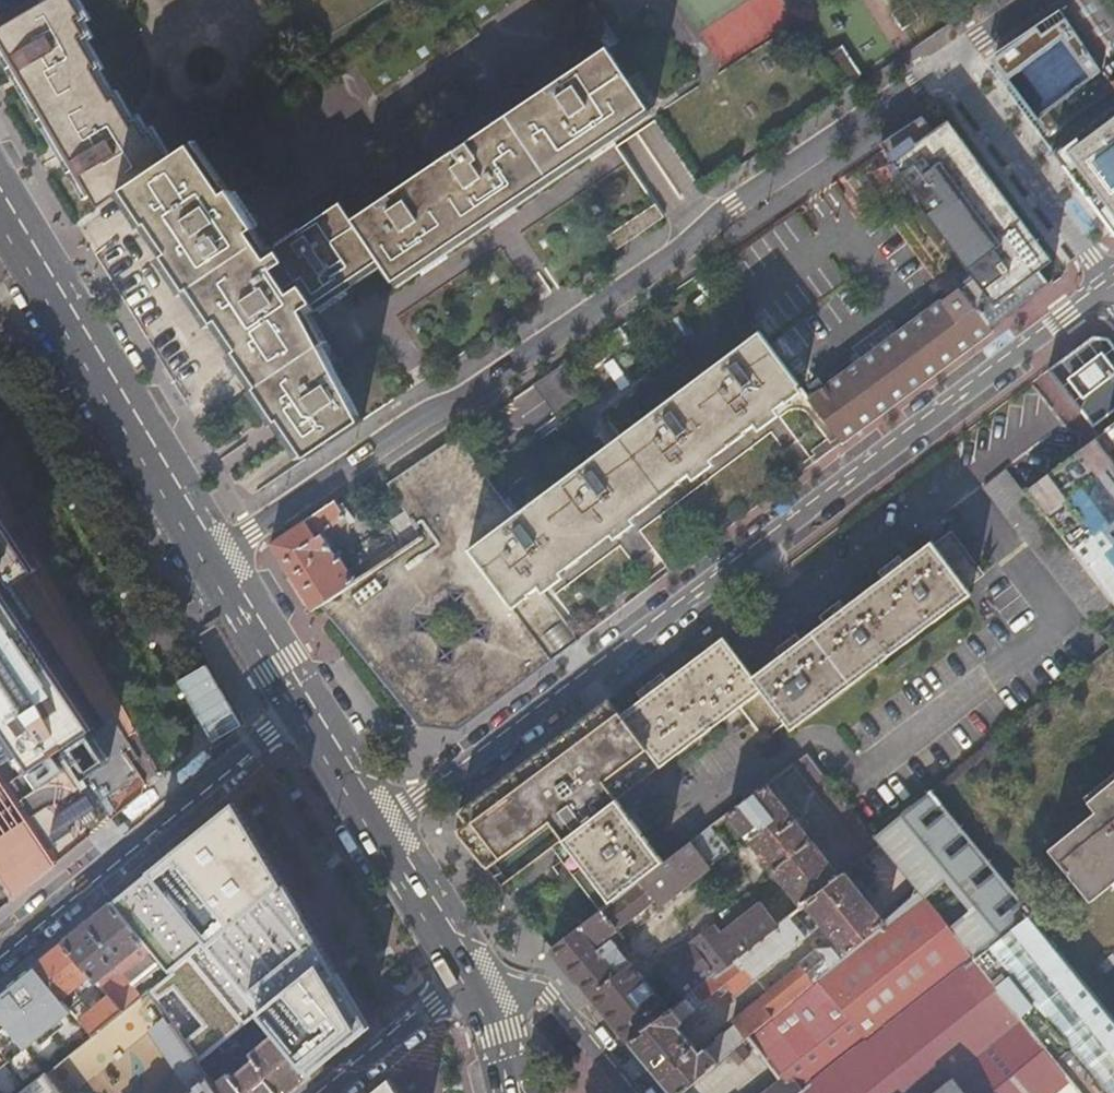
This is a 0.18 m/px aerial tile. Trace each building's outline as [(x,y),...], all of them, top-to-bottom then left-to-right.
[(96,69),(80,41),(86,37),(78,22),(84,18),(74,0),(46,0),(43,2),(14,19),(0,28),(0,38),(89,190),(97,185),(108,203),(126,190),(167,162),(152,137),(146,140),(138,126),(131,130),(116,102),(111,105),(92,72),(96,69)] [(14,19),(4,0),(0,0),(0,28),(14,19)] [(1110,0),(1073,0),(1061,8),(1113,81),(1113,6),(1110,0)] [(1050,136),(1113,90),(1113,81),(1061,8),(1045,19),(1046,21),(995,62),(1050,136)] [(845,88),(864,75),(845,47),(826,60),(845,88)] [(189,147),(167,162),(126,190),(142,216),(138,219),(232,359),(239,355),(261,388),(258,390),(281,425),(284,423),(307,459),(362,422),(326,351),(324,347),(307,315),(383,265),(387,271),(396,282),(650,109),(609,48),(477,135),(467,141),(352,218),(351,217),(341,201),(268,247),(230,192),(222,197),(189,147)] [(1055,151),(1113,231),(1113,107),(1055,151)] [(654,115),(650,109),(396,282),(400,289),(654,115)] [(1053,260),(951,121),(937,131),(926,115),(883,143),(922,199),(974,275),(812,398),(845,442),(993,330),(992,328),(1051,282),(1041,269),(1053,260)] [(655,206),(607,238),(616,250),(664,218),(655,206)] [(324,347),(326,351),(332,347),(317,318),(387,271),(383,265),(307,315),(324,347)] [(755,419),(760,426),(781,410),(776,404),(801,384),(761,330),(516,515),(497,489),(421,540),(406,549),(365,577),(354,584),(350,586),(367,613),(368,612),(399,654),(377,671),(424,728),(434,719),(447,721),(455,730),(462,731),(634,601),(626,592),(554,647),(516,599),(536,584),(541,590),(564,573),(559,567),(609,528),(615,535),(636,519),(631,512),(689,469),(693,476),(715,460),(711,453),(755,419)] [(1097,439),(1108,455),(1113,451),(1113,427),(1097,439)] [(421,540),(497,489),(457,436),(386,484),(404,512),(421,540)] [(1113,600),(1113,462),(1108,455),(1097,439),(1028,492),(1113,600)] [(1001,485),(988,495),(1001,512),(1015,502),(1001,485)] [(1001,512),(988,495),(978,503),(990,520),(1001,512)] [(338,499),(272,543),(314,610),(322,605),(350,586),(354,584),(365,577),(360,568),(348,575),(324,532),(347,516),(341,504),(338,499)] [(345,501),(341,504),(347,516),(352,524),(357,521),(345,501)] [(1001,512),(990,520),(1080,640),(1105,620),(1015,502),(1001,512)] [(31,556),(0,509),(0,576),(31,556)] [(406,549),(421,540),(404,512),(389,522),(406,549)] [(722,639),(622,716),(661,767),(739,708),(815,651),(847,690),(903,648),(872,610),(942,556),(932,542),(753,679),(722,639)] [(972,596),(942,556),(872,610),(903,648),(972,596)] [(84,737),(95,729),(0,583),(0,787),(15,777),(5,761),(13,755),(27,775),(64,750),(101,804),(120,791),(84,737)] [(322,605),(377,671),(399,654),(368,612),(367,613),(350,586),(322,605)] [(792,731),(847,690),(815,651),(739,708),(764,739),(785,723),(792,731)] [(550,823),(563,840),(569,836),(614,802),(616,800),(618,799),(660,767),(649,753),(621,716),(608,700),(458,812),(456,831),(489,871),(550,823)] [(622,716),(621,716),(649,753),(660,767),(661,767),(622,716)] [(882,845),(876,837),(809,754),(796,764),(868,856),(882,845)] [(1088,802),(1096,811),(1060,840),(1102,892),(1113,882),(1113,781),(1088,802)] [(842,876),(769,785),(730,815),(803,907),(808,903),(842,876)] [(949,930),(974,961),(1029,918),(1031,917),(931,793),(890,825),(899,837),(903,834),(908,840),(904,843),(926,871),(930,867),(935,874),(931,877),(940,889),(949,881),(972,911),(972,912),(976,917),(968,923),(964,918),(949,930)] [(614,802),(569,836),(563,840),(612,905),(665,864),(616,800),(614,802)] [(238,801),(112,902),(145,941),(155,953),(171,972),(163,978),(195,1014),(176,1029),(199,1061),(260,1012),(276,1033),(310,1075),(400,1001),(346,935),(250,816),(238,801)] [(61,859),(31,814),(0,834),(0,881),(12,899),(61,859)] [(928,904),(949,930),(964,918),(968,923),(976,917),(972,912),(972,911),(949,881),(940,889),(931,877),(935,874),(930,867),(926,871),(904,843),(908,840),(903,834),(899,837),(890,825),(876,837),(882,845),(908,879),(921,895),(928,904)] [(612,905),(553,950),(630,1044),(669,1013),(620,952),(626,946),(622,940),(615,945),(612,941),(608,940),(599,946),(597,944),(655,900),(660,905),(730,852),(712,828),(665,864),(612,905)] [(1102,892),(1060,840),(1050,848),(1092,900),(1102,892)] [(751,1037),(885,925),(846,873),(842,876),(808,903),(844,951),(815,952),(799,966),(800,967),(732,1023),(736,1028),(746,1041),(751,1037)] [(949,930),(928,904),(921,895),(885,925),(751,1037),(784,1078),(765,1092),(803,1092),(974,961),(949,930)] [(145,941),(112,902),(92,918),(64,941),(92,974),(97,980),(145,941)] [(659,985),(676,1007),(706,983),(779,925),(762,904),(723,933),(716,925),(657,969),(666,981),(659,985)] [(630,1044),(670,1092),(683,1092),(717,1066),(706,1051),(699,1056),(676,1027),(708,1002),(720,1004),(807,937),(805,935),(809,932),(794,914),(779,925),(706,983),(676,1007),(669,1013),(630,1044)] [(1029,918),(974,961),(1022,1021),(1080,1092),(1113,1092),(1113,1022),(1029,918)] [(92,974),(64,941),(53,950),(35,965),(66,1003),(73,998),(69,993),(92,974)] [(163,978),(171,972),(155,953),(147,958),(163,978)] [(974,961),(803,1092),(932,1092),(1022,1021),(974,961)] [(72,1010),(66,1003),(35,965),(0,993),(0,1069),(72,1010)] [(124,1010),(132,1003),(123,992),(115,998),(124,1010)] [(123,1011),(108,993),(84,1014),(80,1017),(79,1018),(93,1035),(123,1011)] [(159,1003),(144,1016),(193,1086),(208,1074),(202,1065),(199,1061),(176,1029),(172,1022),(159,1003)] [(80,1017),(84,1014),(76,1004),(73,1008),(80,1017)] [(1022,1021),(932,1092),(1080,1092),(1022,1021)] [(723,1038),(734,1051),(746,1041),(736,1028),(723,1038)] [(214,1084),(221,1092),(289,1092),(292,1090),(310,1075),(276,1033),(250,1054),(254,1059),(249,1064),(245,1059),(239,1065),(242,1069),(232,1077),(228,1072),(214,1084)] [(723,1038),(706,1051),(717,1066),(734,1051),(723,1038)] [(46,1073),(22,1092),(60,1092),(46,1073)] [(214,1084),(208,1074),(193,1086),(184,1092),(221,1092),(214,1084)] [(391,1077),(371,1092),(400,1092),(391,1077)]
